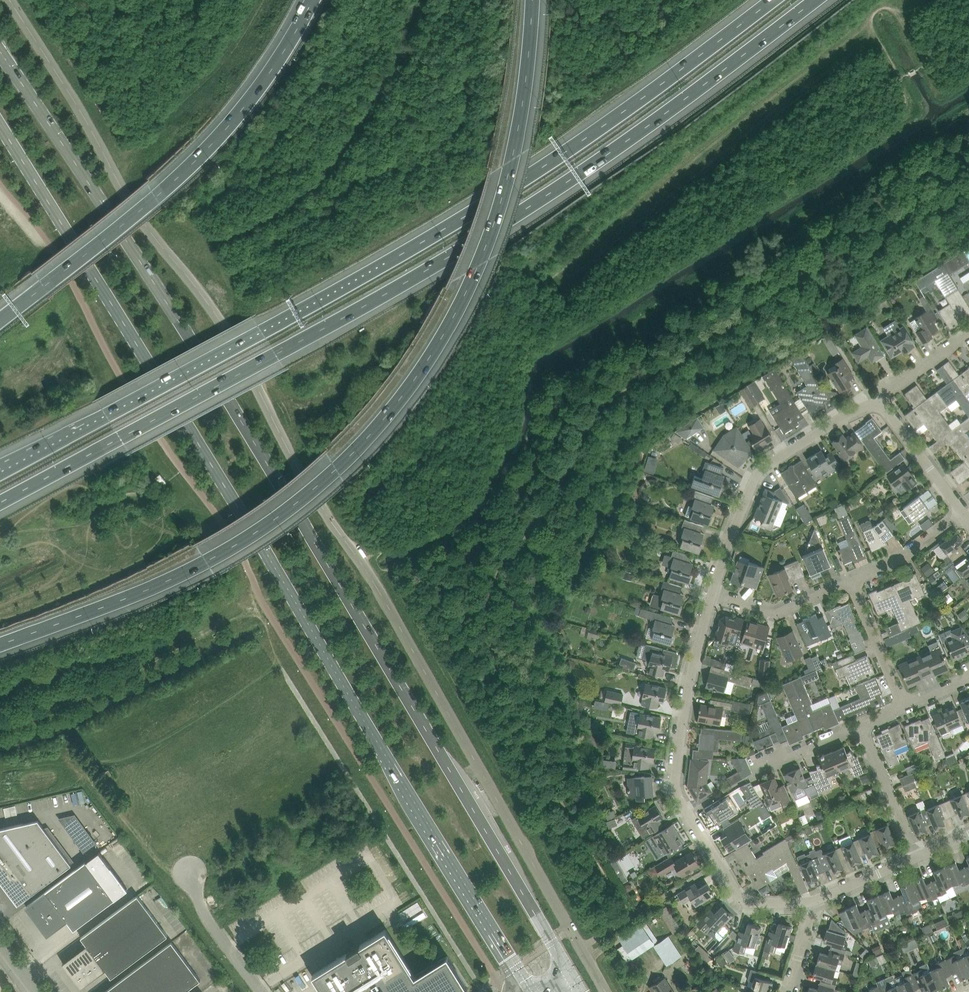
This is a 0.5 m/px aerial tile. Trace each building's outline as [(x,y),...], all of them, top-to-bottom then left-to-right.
[(963,251),(943,264),(949,274),(968,262),(968,260),(963,251)] [(968,313),(968,306),(949,274),(943,264),(915,281),(921,289),(935,280),(950,304),(939,311),(951,329),(960,323),(958,320),(968,313)] [(915,320),(910,323),(915,331),(920,328),(919,326),(920,325),(922,330),(917,333),(918,334),(924,343),(929,340),(933,337),(931,334),(938,329),(935,323),(940,320),(928,301),(925,303),(929,310),(927,311),(915,319),(917,320),(916,321),(915,320)] [(904,353),(906,351),(914,346),(913,344),(914,343),(904,327),(900,329),(896,322),(885,329),(891,338),(884,343),(892,357),(902,350),(904,353)] [(867,328),(864,329),(855,335),(863,346),(853,352),(859,362),(868,356),(872,362),(875,361),(874,359),(882,354),(883,355),(884,355),(867,328)] [(802,352),(791,358),(808,385),(797,392),(812,416),(826,407),(827,404),(824,401),(830,397),(836,407),(818,378),(814,371),(802,352)] [(829,373),(835,383),(840,391),(851,384),(848,379),(854,376),(843,358),(836,363),(838,367),(829,373)] [(968,400),(968,368),(960,375),(949,361),(943,365),(968,400)] [(943,365),(937,370),(947,384),(938,391),(948,406),(957,400),(960,404),(968,416),(968,400),(943,365)] [(818,368),(814,371),(818,378),(822,375),(818,368)] [(775,369),(764,376),(782,405),(780,406),(782,409),(773,414),(784,433),(800,424),(794,414),(800,410),(803,415),(804,415),(775,369)] [(755,381),(747,386),(758,403),(765,398),(755,381)] [(911,389),(945,435),(953,429),(949,424),(940,412),(948,406),(938,391),(927,399),(917,385),(911,389)] [(747,386),(741,390),(751,407),(758,403),(747,386)] [(928,428),(937,441),(945,435),(911,389),(905,394),(915,408),(905,415),(916,430),(924,423),(928,428)] [(957,400),(948,406),(952,411),(960,404),(957,400)] [(722,403),(716,407),(720,414),(727,411),(722,403)] [(698,417),(676,431),(687,438),(704,427),(698,417)] [(957,451),(968,442),(968,437),(966,432),(968,430),(968,417),(961,424),(953,429),(945,435),(950,441),(957,451)] [(949,424),(953,429),(961,424),(957,418),(949,424)] [(772,437),(767,429),(761,419),(749,426),(756,436),(751,439),(757,448),(768,441),(767,441),(772,437)] [(855,431),(861,439),(886,473),(905,459),(901,452),(891,459),(874,437),(883,431),(874,419),(868,423),(867,422),(855,431)] [(928,428),(924,423),(916,430),(919,435),(928,428)] [(714,449),(714,450),(729,460),(737,466),(739,464),(741,465),(752,454),(750,453),(752,451),(747,442),(737,426),(737,427),(738,428),(725,436),(716,450),(714,449)] [(675,433),(671,438),(678,443),(682,438),(675,433)] [(839,453),(844,460),(863,446),(854,433),(846,439),(843,434),(833,442),(840,452),(839,453)] [(936,452),(950,441),(945,435),(937,441),(931,446),(936,452)] [(692,442),(689,446),(705,457),(708,453),(692,442)] [(955,478),(968,467),(968,442),(957,451),(965,461),(951,472),(955,478)] [(807,459),(812,468),(817,475),(831,466),(833,469),(840,465),(832,452),(825,456),(822,450),(821,450),(821,451),(818,454),(817,453),(807,459)] [(790,468),(790,467),(781,473),(797,498),(818,485),(802,460),(793,465),(794,466),(790,468)] [(692,485),(701,488),(720,495),(723,487),(721,487),(725,476),(722,475),(724,469),(724,468),(706,462),(703,469),(706,470),(703,478),(695,475),(692,485)] [(647,463),(645,471),(653,473),(656,466),(647,463)] [(904,463),(896,469),(888,476),(896,487),(902,482),(907,489),(917,482),(912,475),(912,474),(904,463)] [(955,478),(960,484),(968,477),(968,467),(955,478)] [(155,478),(162,486),(167,482),(161,474),(155,478)] [(759,504),(755,516),(764,520),(762,524),(771,528),(782,501),(783,501),(788,503),(790,502),(781,487),(774,491),(775,492),(766,489),(763,496),(759,504)] [(685,515),(701,521),(710,524),(713,516),(711,516),(715,505),(711,504),(713,497),(714,498),(714,497),(696,491),(693,498),(695,499),(692,507),(689,506),(685,515)] [(919,495),(911,501),(904,507),(904,508),(900,511),(910,523),(913,520),(914,521),(929,509),(926,504),(929,502),(926,498),(923,501),(919,495)] [(804,504),(797,509),(806,523),(813,518),(804,504)] [(844,504),(835,508),(838,514),(847,510),(844,504)] [(881,505),(876,509),(881,516),(886,513),(881,505)] [(867,557),(863,548),(849,515),(839,519),(847,539),(838,543),(840,549),(838,550),(839,553),(840,555),(844,564),(857,558),(858,561),(867,557)] [(887,517),(883,519),(888,526),(892,523),(887,517)] [(929,518),(920,525),(924,530),(933,523),(929,518)] [(704,533),(703,533),(701,532),(703,526),(703,525),(685,519),(682,527),(685,527),(682,536),(684,536),(681,546),(700,552),(703,544),(701,544),(704,533)] [(863,531),(868,541),(872,551),(884,545),(883,543),(894,534),(883,519),(875,525),(863,531)] [(809,543),(804,556),(803,556),(813,580),(822,576),(820,571),(825,569),(832,566),(815,528),(815,529),(810,541),(809,541),(809,542),(809,543)] [(947,554),(952,560),(963,552),(959,546),(958,544),(960,543),(963,541),(957,532),(940,544),(947,554)] [(947,554),(940,544),(934,549),(941,559),(947,554)] [(674,550),(672,556),(665,554),(662,564),(673,567),(670,576),(689,583),(692,575),(690,574),(694,563),(690,562),(692,556),(693,556),(674,550)] [(943,567),(947,572),(953,567),(960,577),(963,575),(965,574),(968,571),(968,558),(968,559),(967,557),(963,552),(952,560),(949,562),(943,567)] [(739,560),(737,563),(736,567),(734,568),(733,572),(734,574),(731,581),(742,585),(743,583),(757,588),(764,566),(749,562),(749,564),(739,560)] [(805,576),(801,566),(798,560),(784,566),(785,568),(769,575),(778,595),(788,591),(788,590),(792,588),(789,580),(803,574),(804,576),(805,576)] [(927,564),(922,568),(928,576),(933,572),(927,564)] [(953,567),(947,572),(954,582),(960,577),(953,567)] [(895,584),(894,584),(912,627),(916,624),(922,622),(918,614),(916,615),(909,598),(916,595),(917,598),(926,594),(916,572),(908,576),(910,580),(904,582),(904,581),(895,584)] [(683,586),(673,584),(664,581),(662,588),(664,589),(662,597),(653,595),(650,605),(680,614),(683,606),(681,605),(684,594),(680,593),(682,587),(683,587),(683,586)] [(944,581),(934,588),(938,594),(948,587),(944,581)] [(912,627),(894,584),(892,585),(892,586),(884,589),(884,591),(879,593),(877,589),(869,593),(878,615),(887,611),(885,608),(893,605),(900,622),(886,627),(888,631),(882,633),(884,638),(890,636),(901,631),(909,628),(912,627)] [(929,592),(933,598),(938,594),(934,588),(929,592)] [(949,594),(943,598),(947,603),(953,599),(949,594)] [(857,622),(854,614),(852,614),(850,609),(851,608),(849,603),(841,606),(841,604),(835,607),(835,606),(832,607),(833,608),(826,611),(833,627),(834,627),(833,625),(840,622),(841,624),(844,623),(851,638),(849,638),(856,653),(867,648),(863,640),(865,639),(861,631),(860,631),(856,623),(857,622)] [(639,615),(653,619),(656,620),(653,628),(655,629),(652,639),(672,644),(674,636),(672,636),(675,625),(672,624),(674,618),(674,617),(642,608),(639,615)] [(964,611),(958,615),(963,622),(968,617),(964,611)] [(804,621),(797,624),(807,646),(821,640),(832,635),(831,633),(827,624),(824,616),(818,618),(816,613),(803,619),(804,621)] [(716,639),(714,645),(719,647),(727,644),(727,642),(728,642),(736,645),(739,634),(741,628),(744,619),(737,617),(736,619),(726,615),(721,618),(717,631),(715,630),(714,636),(716,636),(715,638),(716,639)] [(743,639),(742,643),(763,649),(764,646),(767,636),(770,626),(769,626),(769,628),(759,625),(759,623),(749,620),(746,630),(743,639)] [(912,627),(909,628),(912,635),(919,631),(917,625),(916,624),(912,627)] [(583,626),(581,635),(585,636),(585,637),(592,639),(592,637),(598,638),(600,631),(587,628),(587,627),(583,626)] [(947,641),(954,658),(957,657),(958,659),(963,657),(962,655),(968,652),(968,649),(968,648),(968,635),(963,626),(951,631),(950,629),(939,634),(942,643),(947,641)] [(777,638),(781,647),(787,661),(803,654),(793,631),(777,638)] [(931,651),(920,656),(922,660),(928,675),(934,672),(935,675),(942,672),(949,669),(937,641),(928,645),(931,651)] [(664,649),(663,653),(659,652),(660,648),(646,644),(643,659),(650,661),(649,666),(650,666),(648,672),(664,676),(665,670),(669,671),(671,665),(676,666),(678,655),(677,652),(664,649)] [(876,673),(870,660),(869,660),(867,655),(856,660),(854,654),(843,659),(839,660),(837,661),(840,667),(836,669),(840,678),(847,675),(851,684),(868,676),(869,677),(871,676),(870,675),(876,673)] [(704,657),(703,663),(710,665),(712,658),(710,656),(707,655),(706,657),(704,657)] [(809,668),(804,670),(806,674),(816,670),(812,658),(811,656),(805,658),(809,668)] [(817,656),(812,658),(816,670),(828,665),(825,659),(820,661),(817,656)] [(901,667),(897,669),(900,677),(904,675),(909,686),(917,683),(922,681),(923,680),(923,679),(922,677),(928,675),(921,660),(920,656),(916,657),(909,660),(907,661),(900,664),(899,664),(900,666),(901,667)] [(622,657),(619,665),(634,670),(637,662),(622,657)] [(759,673),(769,674),(771,660),(761,659),(759,673)] [(717,660),(715,666),(721,668),(731,671),(733,671),(735,664),(727,662),(726,665),(723,664),(721,661),(717,660)] [(733,671),(731,671),(721,668),(720,674),(710,672),(706,686),(725,692),(728,680),(750,686),(753,677),(733,671)] [(801,676),(792,680),(814,730),(824,726),(829,724),(825,716),(833,713),(829,703),(813,710),(811,704),(813,703),(804,683),(820,677),(816,670),(806,674),(801,676)] [(876,677),(867,680),(856,685),(861,698),(834,709),(834,710),(839,723),(840,723),(839,720),(844,718),(844,717),(851,714),(852,715),(859,712),(858,711),(866,708),(866,709),(877,704),(877,705),(880,704),(879,703),(884,701),(879,691),(882,690),(876,677)] [(754,678),(752,684),(760,686),(762,680),(754,678)] [(789,723),(782,726),(788,739),(790,744),(800,740),(798,737),(803,735),(814,730),(792,680),(783,684),(795,714),(786,718),(789,723)] [(642,704),(648,705),(658,708),(659,701),(663,702),(667,688),(646,683),(643,698),(644,698),(642,704)] [(605,701),(621,704),(623,694),(608,690),(605,701)] [(788,739),(782,726),(768,692),(758,696),(757,702),(762,703),(770,723),(769,724),(767,729),(759,732),(761,738),(755,741),(758,750),(765,747),(765,748),(768,747),(767,746),(774,743),(773,740),(779,738),(781,743),(788,739)] [(699,721),(708,722),(720,725),(722,715),(725,716),(726,712),(730,713),(731,710),(751,713),(752,704),(733,701),(733,703),(719,700),(718,707),(702,704),(701,708),(700,708),(699,710),(700,710),(699,721)] [(597,701),(596,708),(605,710),(606,702),(597,701)] [(943,711),(934,715),(937,723),(934,724),(936,728),(935,729),(937,732),(941,731),(942,733),(942,731),(949,728),(949,729),(951,728),(952,733),(954,733),(964,729),(962,723),(959,714),(955,705),(948,708),(948,710),(943,712),(943,711)] [(631,711),(626,732),(643,736),(653,738),(654,731),(658,732),(659,728),(661,717),(652,715),(631,711)] [(914,722),(905,726),(909,735),(914,747),(921,744),(920,742),(927,739),(936,760),(946,756),(933,726),(929,717),(922,720),(920,723),(915,725),(914,722)] [(588,720),(587,727),(598,730),(600,723),(588,720)] [(908,743),(903,733),(899,724),(889,728),(890,730),(876,735),(890,767),(900,763),(894,749),(908,743)] [(703,757),(693,757),(693,758),(713,758),(715,738),(742,740),(743,731),(702,727),(701,732),(700,732),(699,743),(701,743),(700,746),(699,746),(699,749),(704,750),(703,757)] [(590,732),(586,740),(595,745),(599,736),(590,732)] [(626,744),(623,768),(638,770),(639,767),(649,768),(650,762),(654,762),(654,758),(655,747),(645,746),(635,745),(635,743),(626,742),(626,744)] [(844,746),(832,752),(839,770),(847,766),(855,776),(864,772),(857,756),(856,757),(851,750),(847,752),(844,746)] [(747,754),(746,757),(756,753),(754,748),(749,751),(750,753),(747,754)] [(693,749),(693,757),(703,757),(704,750),(699,749),(693,749)] [(812,776),(810,771),(809,771),(811,776),(819,792),(826,789),(828,790),(830,787),(833,786),(831,773),(839,770),(832,752),(824,755),(824,754),(821,755),(822,756),(819,757),(821,763),(817,764),(818,773),(812,776)] [(950,765),(958,762),(957,759),(955,760),(952,753),(946,756),(947,759),(950,765)] [(730,757),(739,771),(743,769),(738,758),(730,757)] [(739,771),(743,778),(752,772),(746,758),(738,758),(743,769),(739,771)] [(943,761),(942,764),(943,768),(944,768),(950,765),(947,759),(943,761)] [(689,787),(697,800),(712,791),(707,783),(709,761),(701,760),(701,761),(692,760),(690,777),(691,777),(690,783),(689,783),(689,787)] [(819,792),(811,776),(805,778),(801,770),(801,768),(800,767),(799,768),(796,769),(785,774),(792,792),(792,791),(795,797),(797,798),(807,794),(810,799),(820,794),(819,792)] [(109,769),(104,772),(107,777),(112,774),(109,769)] [(915,780),(922,777),(919,770),(900,778),(903,785),(915,780)] [(743,778),(739,771),(727,778),(731,785),(743,778)] [(868,773),(862,775),(865,782),(871,780),(868,773)] [(639,800),(640,800),(645,799),(645,796),(654,795),(652,775),(628,777),(630,797),(637,796),(637,797),(637,798),(638,799),(639,800)] [(792,802),(790,797),(784,783),(779,786),(775,776),(761,782),(767,796),(764,797),(768,805),(769,804),(772,810),(792,802)] [(903,785),(906,791),(917,786),(915,780),(903,785)] [(751,782),(744,785),(751,796),(745,800),(751,810),(764,803),(751,782)] [(851,797),(855,806),(875,797),(871,788),(851,797)] [(945,802),(951,816),(959,813),(961,817),(968,813),(968,809),(962,794),(945,802)] [(719,800),(705,808),(708,814),(711,812),(715,818),(716,817),(720,823),(721,822),(724,827),(731,823),(728,818),(735,813),(735,812),(733,809),(735,807),(734,805),(729,796),(720,802),(719,800)] [(210,818),(228,808),(225,802),(206,812),(210,818)] [(927,807),(935,828),(945,824),(943,820),(951,816),(945,802),(928,809),(927,807)] [(758,806),(757,807),(764,819),(771,814),(764,803),(758,806)] [(638,816),(632,819),(639,832),(643,838),(650,834),(655,831),(663,825),(660,820),(664,818),(662,814),(656,805),(647,810),(638,816)] [(4,808),(6,816),(17,813),(15,806),(4,808)] [(935,828),(927,807),(909,815),(917,834),(927,829),(925,826),(933,822),(935,828)] [(817,812),(816,815),(818,820),(826,817),(823,809),(817,812)] [(614,810),(606,814),(608,820),(616,816),(614,810)] [(203,813),(184,827),(187,832),(207,819),(203,813)] [(0,829),(0,879),(19,904),(72,864),(39,820),(0,829)] [(729,835),(722,838),(730,850),(736,846),(737,847),(746,842),(746,841),(751,839),(745,830),(739,820),(736,822),(728,827),(725,829),(729,834),(729,835)] [(664,830),(654,836),(664,854),(666,853),(669,857),(671,856),(684,848),(682,843),(683,842),(679,835),(677,836),(672,826),(673,825),(673,824),(664,830)] [(888,824),(870,832),(879,852),(877,846),(884,843),(886,847),(896,843),(888,824)] [(871,834),(853,841),(861,860),(862,860),(860,856),(868,853),(869,856),(879,852),(870,832),(871,834)] [(792,834),(785,837),(786,838),(790,847),(795,845),(793,841),(797,839),(794,833),(792,834)] [(664,854),(654,836),(645,841),(656,859),(664,854)] [(743,865),(748,873),(790,849),(790,847),(786,838),(763,852),(764,854),(757,858),(748,843),(734,851),(738,858),(739,858),(741,861),(742,860),(744,864),(743,865)] [(853,841),(836,849),(842,864),(850,860),(852,864),(861,860),(853,841)] [(619,844),(614,848),(620,854),(625,849),(619,844)] [(790,849),(748,873),(753,882),(755,881),(757,885),(756,886),(758,889),(771,881),(778,876),(790,869),(801,893),(808,890),(804,881),(790,849)] [(805,853),(797,856),(801,864),(805,873),(809,883),(818,878),(817,875),(825,871),(818,856),(816,851),(815,849),(810,851),(811,853),(806,855),(805,853)] [(816,851),(818,856),(825,871),(833,868),(834,871),(844,867),(842,864),(836,849),(824,854),(822,849),(821,849),(816,851)] [(32,902),(27,906),(40,923),(49,935),(53,931),(68,921),(74,930),(115,899),(127,890),(128,889),(128,888),(127,889),(116,874),(111,867),(100,851),(99,852),(86,861),(31,902),(32,902)] [(676,866),(684,878),(683,876),(692,870),(691,869),(699,865),(691,852),(674,862),(671,856),(669,857),(656,865),(663,877),(660,872),(669,867),(670,869),(676,866)] [(628,880),(615,858),(607,863),(620,885),(628,880)] [(945,867),(953,885),(956,893),(963,890),(961,886),(968,882),(968,877),(966,869),(960,872),(959,870),(956,862),(945,867)] [(658,874),(654,867),(648,870),(652,878),(658,874)] [(937,879),(932,881),(938,896),(948,892),(946,888),(953,885),(945,867),(934,871),(937,879)] [(923,876),(912,881),(920,899),(926,896),(928,900),(938,896),(932,881),(926,884),(923,876)] [(904,893),(899,896),(900,898),(905,910),(907,914),(910,913),(923,907),(920,899),(912,881),(901,886),(904,893)] [(678,893),(684,902),(684,903),(692,898),(696,906),(714,895),(713,893),(714,893),(712,891),(707,883),(698,888),(695,883),(678,893)] [(767,886),(759,890),(762,895),(770,891),(767,886)] [(890,890),(879,895),(887,913),(893,910),(895,914),(905,910),(899,896),(893,898),(890,890)] [(63,963),(72,975),(153,915),(138,895),(81,937),(87,945),(63,963)] [(872,910),(866,912),(872,924),(888,917),(887,913),(879,895),(868,900),(871,908),(872,910)] [(401,912),(406,920),(424,908),(419,900),(401,912)] [(862,928),(872,924),(866,910),(860,912),(857,905),(845,909),(846,910),(840,913),(845,925),(849,928),(853,927),(853,928),(860,925),(862,928)] [(713,926),(718,931),(716,933),(716,937),(720,940),(731,929),(725,924),(732,916),(731,914),(729,912),(722,906),(715,913),(711,909),(708,912),(697,924),(707,933),(713,926)] [(671,913),(664,918),(673,934),(681,929),(671,913)] [(956,913),(948,916),(951,922),(959,919),(956,913)] [(153,915),(72,975),(81,988),(106,970),(112,978),(168,935),(153,915)] [(827,929),(824,941),(832,943),(830,949),(845,954),(846,949),(848,944),(844,942),(846,935),(845,934),(846,931),(832,919),(829,930),(827,929)] [(619,938),(633,957),(654,943),(641,923),(619,938)] [(737,941),(736,944),(734,950),(744,953),(747,945),(756,947),(762,927),(760,927),(760,926),(757,925),(757,926),(748,923),(745,933),(739,931),(738,935),(737,941)] [(764,950),(763,956),(768,957),(770,952),(775,953),(777,944),(786,947),(788,941),(794,943),(796,935),(790,934),(792,927),(790,927),(790,926),(788,925),(788,926),(779,923),(776,933),(770,931),(769,934),(764,950)] [(378,934),(360,945),(359,945),(347,953),(313,975),(324,991),(462,991),(467,989),(467,990),(468,989),(467,987),(448,956),(415,976),(386,929),(378,934)] [(734,930),(729,935),(737,941),(738,935),(734,930)] [(654,946),(667,965),(680,957),(667,937),(654,946)] [(201,980),(172,941),(104,991),(185,991),(201,980)] [(699,945),(696,949),(705,963),(711,958),(708,955),(709,954),(699,945)] [(883,952),(880,945),(872,949),(875,956),(883,952)] [(820,953),(817,964),(836,970),(838,963),(842,964),(845,954),(830,949),(828,955),(820,953)] [(871,952),(866,949),(860,955),(865,959),(871,952)] [(729,950),(724,954),(730,962),(735,958),(729,950)] [(884,954),(877,957),(880,965),(887,962),(884,954)] [(722,955),(716,959),(722,967),(728,962),(722,955)] [(946,959),(952,974),(957,971),(961,979),(968,975),(968,968),(964,956),(957,959),(955,955),(946,959)] [(869,967),(877,964),(874,958),(867,961),(869,967)] [(938,967),(931,970),(939,989),(950,984),(946,976),(952,974),(946,959),(936,964),(938,967)] [(913,974),(919,988),(924,986),(927,991),(931,991),(939,989),(931,970),(928,963),(921,966),(922,970),(913,974)] [(821,978),(820,983),(835,988),(838,978),(834,977),(836,970),(817,964),(813,976),(821,978)] [(752,987),(768,991),(770,991),(771,987),(772,987),(773,985),(772,985),(773,981),(761,978),(763,972),(751,969),(748,980),(754,981),(752,987)] [(895,978),(898,985),(901,991),(914,991),(913,990),(919,988),(918,986),(913,974),(903,978),(902,975),(896,977),(895,978)] [(653,991),(674,991),(665,977),(650,987),(653,991)] [(880,988),(881,991),(901,991),(898,985),(895,978),(888,981),(889,984),(880,988)] [(820,983),(818,989),(810,987),(808,991),(833,991),(835,988),(820,983)]
